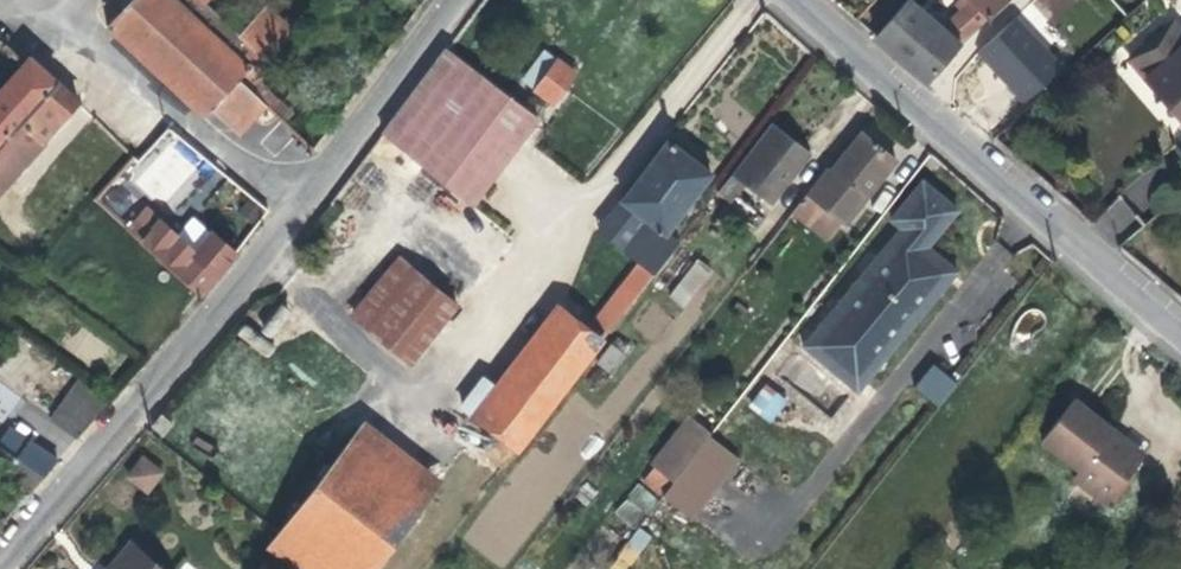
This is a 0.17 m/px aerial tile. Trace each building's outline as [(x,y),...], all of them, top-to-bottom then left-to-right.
[(99,29),(197,119),(206,110),(233,135),(258,108),(243,95),(230,83),(253,58),(251,56),(235,41),(222,54),(163,0),(126,0),(99,29)] [(867,38),(919,83),(951,46),(1001,0),(959,0),(933,29),(901,0),(899,0),(867,38)] [(257,12),(231,38),(235,41),(251,56),(276,30),(257,12)] [(1026,105),(1067,66),(1018,15),(977,54),(1026,105)] [(1137,80),(1180,131),(1180,43),(1137,80)] [(539,48),(514,81),(526,91),(552,59),(539,48)] [(439,53),(422,75),(511,146),(529,122),(439,53)] [(253,58),(230,83),(243,95),(252,85),(267,68),(255,57),(253,58)] [(552,59),(526,91),(542,104),(568,72),(552,59)] [(52,88),(23,60),(19,65),(0,86),(0,145),(52,88)] [(422,75),(374,140),(465,208),(511,146),(422,75)] [(252,85),(243,95),(258,108),(282,130),(291,120),(252,85)] [(0,145),(0,165),(9,174),(36,145),(72,105),(52,88),(0,145)] [(764,126),(723,179),(736,190),(764,211),(805,157),(764,126)] [(127,175),(167,210),(209,163),(169,127),(127,175)] [(820,167),(800,194),(835,222),(856,196),(858,198),(887,161),(854,134),(825,171),(820,167)] [(555,311),(471,420),(509,450),(616,313),(617,314),(673,244),(658,232),(702,174),(660,141),(615,198),(617,200),(608,212),(629,227),(614,248),(633,263),(640,268),(624,289),(617,284),(593,315),(599,320),(587,336),(581,331),(555,311)] [(40,148),(36,145),(9,174),(0,165),(0,194),(40,148)] [(723,179),(708,198),(723,209),(736,190),(723,179)] [(895,229),(823,321),(877,365),(941,284),(922,269),(933,256),(922,248),(950,212),(915,185),(886,222),(895,229)] [(139,206),(117,230),(191,298),(229,256),(188,218),(171,236),(139,206)] [(933,256),(922,269),(941,284),(951,270),(933,256)] [(685,309),(715,271),(698,258),(668,295),(685,309)] [(394,260),(348,318),(403,365),(451,306),(394,260)] [(633,263),(617,284),(624,289),(640,268),(633,263)] [(547,305),(463,414),(471,420),(555,311),(547,305)] [(593,315),(581,331),(587,336),(599,320),(593,315)] [(823,321),(801,348),(856,392),(877,365),(823,321)] [(933,363),(913,388),(938,407),(957,382),(933,363)] [(74,381),(45,421),(72,440),(105,403),(74,381)] [(764,383),(747,406),(771,423),(788,400),(764,383)] [(1073,400),(1042,440),(1079,470),(1073,477),(1106,503),(1138,462),(1106,438),(1112,430),(1073,400)] [(158,416),(147,428),(158,437),(168,425),(158,416)] [(681,422),(648,466),(667,481),(702,437),(681,422)] [(358,423),(347,437),(423,496),(434,483),(358,423)] [(1112,430),(1106,438),(1138,462),(1144,454),(1112,430)] [(271,535),(316,568),(367,568),(423,496),(347,437),(271,535)] [(667,481),(655,497),(685,521),(731,462),(702,437),(667,481)] [(21,444),(9,461),(36,480),(52,462),(21,444)] [(141,454),(125,478),(149,495),(166,471),(141,454)] [(0,462),(0,479),(23,495),(36,480),(9,461),(3,457),(0,462)] [(637,485),(614,511),(631,527),(655,501),(637,485)] [(259,550),(284,568),(316,568),(271,535),(259,550)] [(108,568),(149,568),(126,548),(108,568)]
